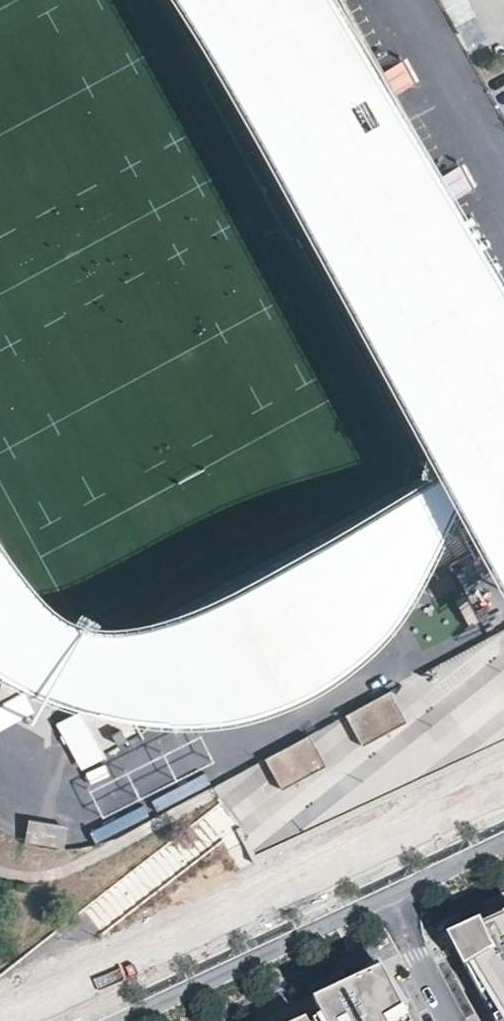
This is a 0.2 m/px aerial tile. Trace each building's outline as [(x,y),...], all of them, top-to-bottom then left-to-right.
[(181,17),(198,47),(503,619),(503,313),(320,0),(170,0),(181,17)] [(503,339),(503,306),(338,0),(321,0),(503,339)] [(390,70),(397,88),(411,83),(404,65),(390,70)] [(425,470),(71,661),(64,686),(72,688),(436,491),(425,470)] [(441,528),(448,515),(430,481),(195,616),(163,628),(137,635),(111,638),(83,637),(62,631),(43,617),(28,600),(4,567),(0,562),(0,697),(3,698),(30,710),(55,719),(82,723),(112,728),(153,728),(186,724),(209,720),(240,712),(262,704),(293,689),(322,673),(357,649),(392,615),(428,550),(441,528)] [(404,719),(387,687),(343,712),(359,742),(404,719)] [(72,722),(62,729),(80,758),(90,752),(72,722)] [(305,732),(262,755),(278,786),(322,763),(305,732)] [(488,930),(491,934),(487,936),(485,932),(454,946),(495,1020),(503,1020),(503,923),(488,930)] [(386,978),(318,1011),(323,1020),(409,1020),(386,978)]
